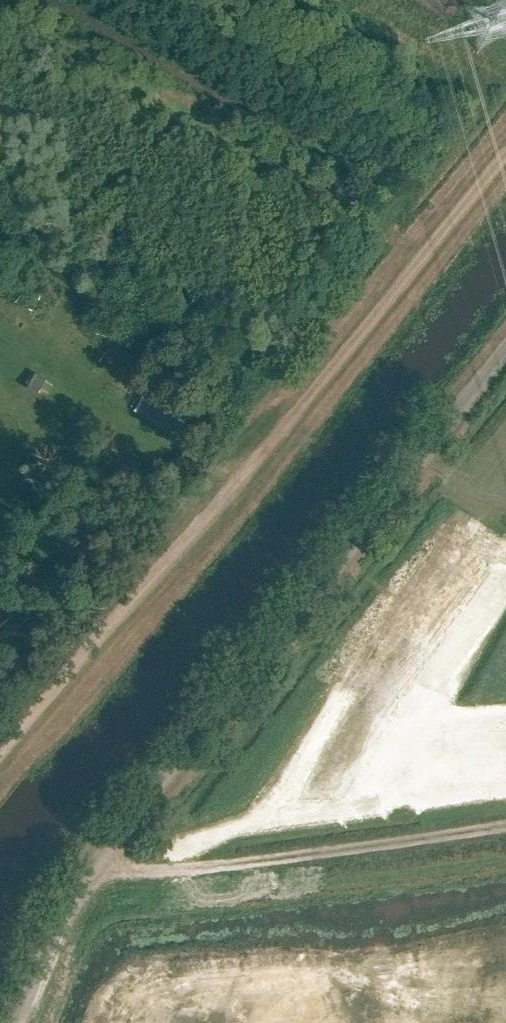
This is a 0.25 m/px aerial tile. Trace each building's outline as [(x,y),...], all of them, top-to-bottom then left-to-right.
[(137,363),(129,377),(148,388),(140,402),(182,427),(193,408),(147,381),(152,372),(137,363)] [(38,395),(46,380),(35,373),(27,388),(38,395)]
